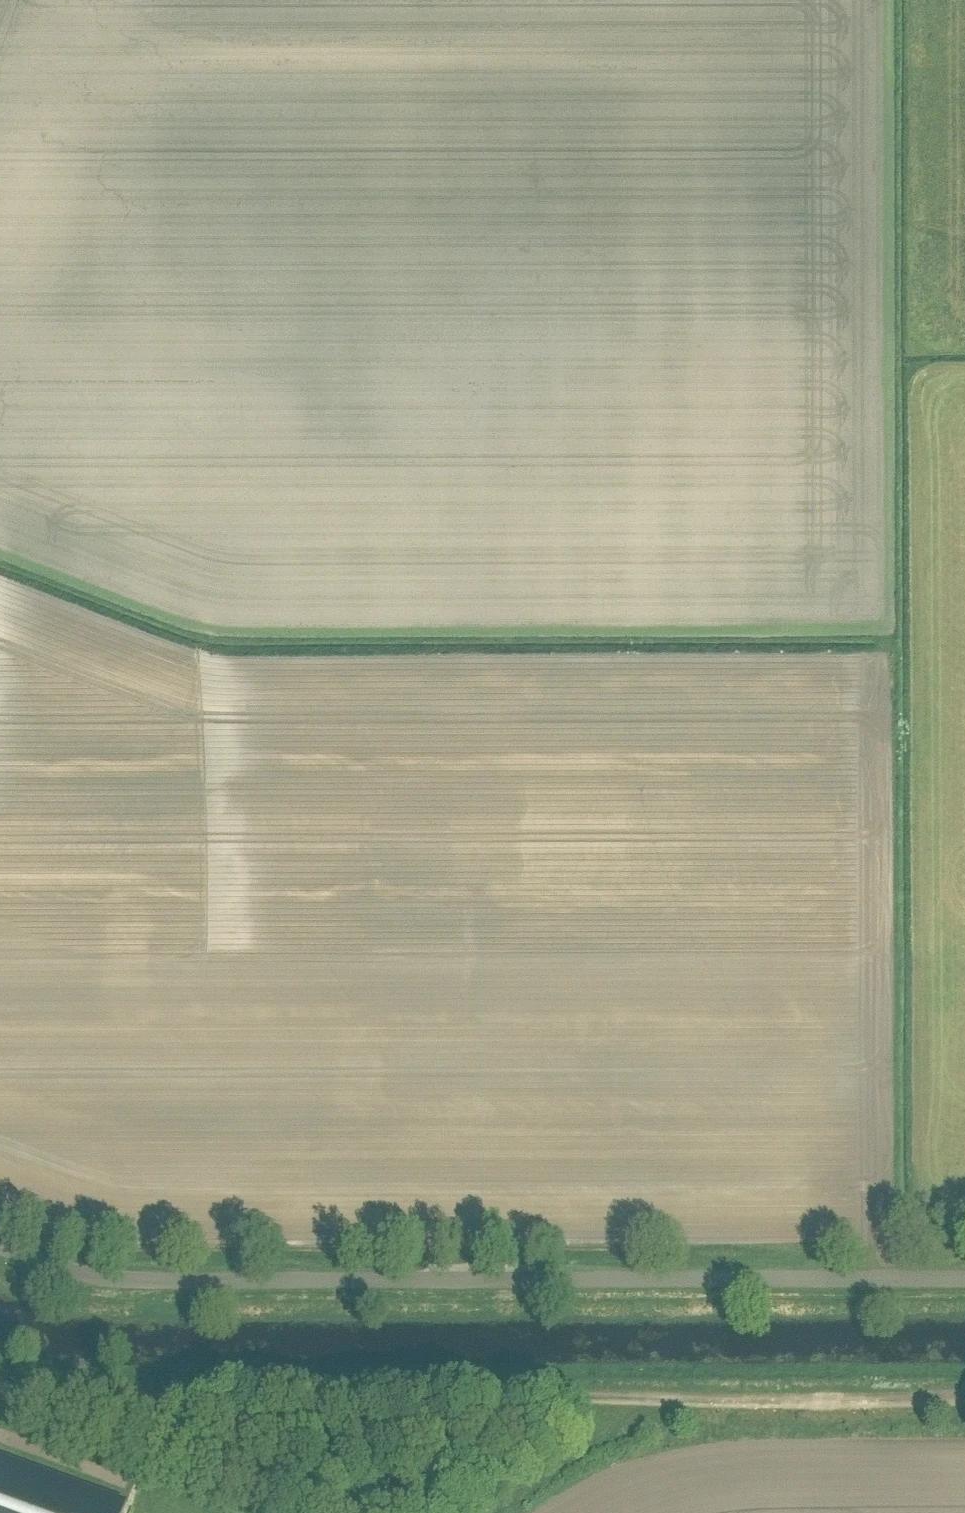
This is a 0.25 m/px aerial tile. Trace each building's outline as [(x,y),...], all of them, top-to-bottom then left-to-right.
[(126,1512),(0,1463),(0,1512),(125,1512),(126,1512)]
